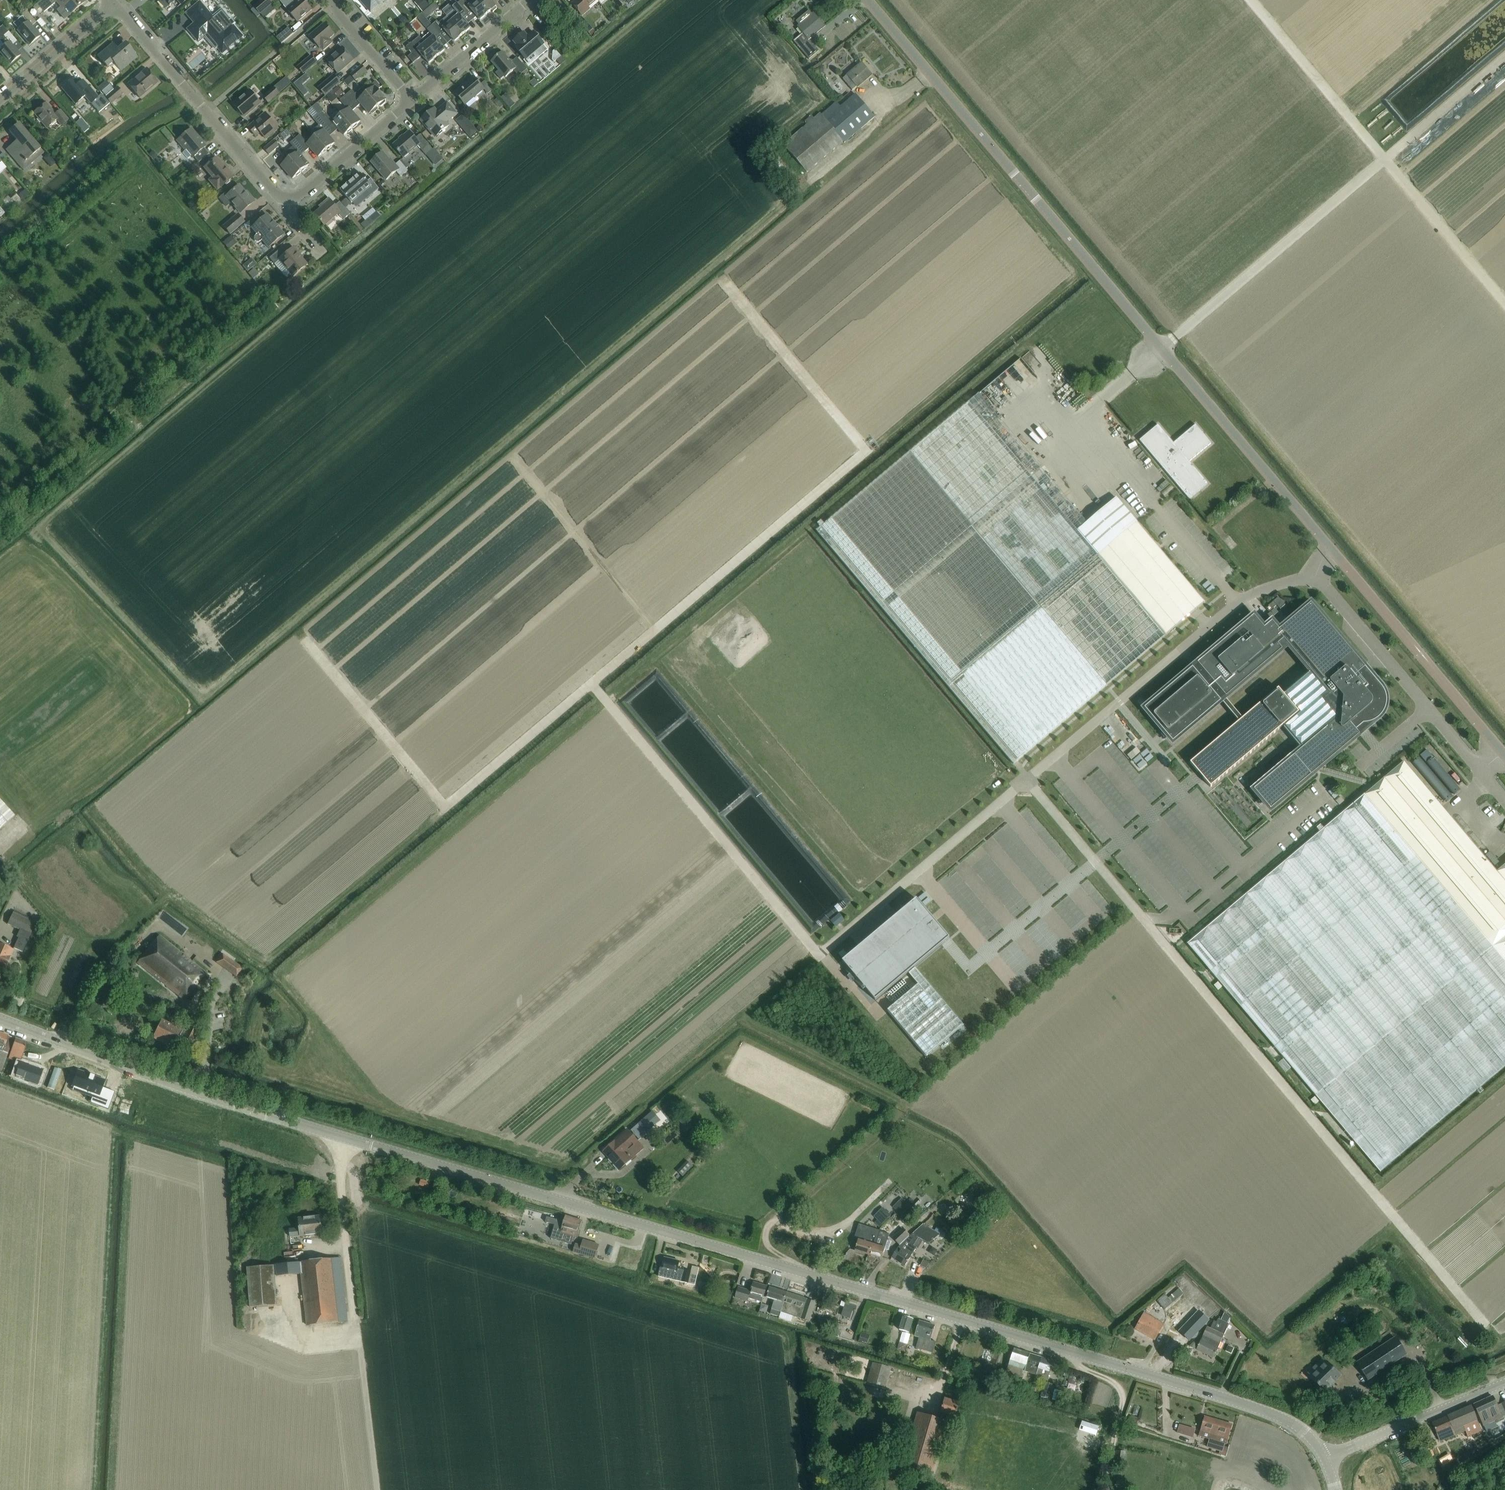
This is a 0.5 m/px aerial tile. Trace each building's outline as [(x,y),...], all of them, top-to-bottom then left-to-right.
[(36,4),(33,7),(38,14),(42,10),(43,12),(56,1),(61,6),(57,10),(65,19),(71,14),(70,14),(85,1),(84,0),(40,0),(36,4)] [(254,6),(260,14),(277,0),(261,0),(254,6)] [(298,0),(279,0),(298,21),(304,16),(312,9),(304,0),(298,0)] [(371,11),(384,0),(361,0),(371,11)] [(465,2),(464,0),(461,0),(458,3),(466,12),(470,9),(480,20),(488,13),(477,0),(467,0),(465,2)] [(491,0),(477,0),(488,13),(491,10),(493,12),(497,8),(495,6),(496,6),(491,0)] [(590,9),(588,7),(596,0),(577,0),(572,4),(582,15),(590,9)] [(199,1),(187,11),(191,17),(192,16),(196,21),(187,29),(198,41),(206,34),(222,53),(242,36),(232,25),(234,23),(230,18),(228,20),(221,11),(213,17),(199,1)] [(462,35),(471,28),(461,16),(466,12),(458,3),(453,7),(455,9),(447,16),(462,35)] [(29,44),(40,35),(32,25),(36,21),(30,14),(26,9),(21,14),(27,21),(17,30),(29,44)] [(793,40),(799,46),(809,58),(811,57),(819,50),(809,39),(825,26),(814,13),(812,14),(809,10),(796,21),(799,24),(798,25),(803,32),(793,40)] [(462,35),(447,16),(439,22),(437,20),(432,25),(440,34),(445,30),(454,42),(462,35)] [(589,33),(593,29),(585,19),(580,23),(589,33)] [(0,49),(0,52),(10,63),(21,54),(12,45),(17,41),(3,24),(0,27),(0,40),(5,45),(0,49)] [(324,50),(332,42),(329,39),(334,34),(325,24),(310,36),(319,47),(320,46),(324,50)] [(445,49),(436,38),(440,34),(432,25),(427,29),(430,32),(422,39),(425,43),(425,42),(437,56),(445,49)] [(281,43),(294,33),(288,27),(276,37),(281,43)] [(540,39),(534,32),(528,37),(524,32),(514,41),(518,45),(515,47),(522,55),(525,59),(535,51),(539,56),(547,49),(543,44),(544,43),(540,39)] [(425,43),(422,39),(419,36),(412,42),(411,42),(406,46),(412,53),(408,56),(413,63),(422,55),(429,63),(437,56),(425,42),(425,43)] [(137,57),(125,43),(117,49),(112,43),(98,56),(107,67),(113,62),(120,70),(137,57)] [(338,73),(345,66),(353,60),(343,47),(327,60),(338,73)] [(565,61),(561,56),(555,49),(553,51),(552,60),(554,62),(556,60),(560,65),(565,61)] [(509,60),(502,52),(492,61),(499,70),(495,73),(501,79),(504,76),(505,77),(513,70),(519,76),(527,69),(523,65),(517,57),(513,60),(512,60),(510,59),(509,60)] [(303,73),(317,62),(311,55),(298,66),(303,73)] [(857,86),(872,75),(861,62),(843,78),(853,90),(857,86)] [(355,80),(367,71),(362,65),(351,75),(355,80)] [(139,97),(150,88),(158,82),(146,68),(128,84),(139,97)] [(112,86),(120,79),(115,74),(108,81),(112,86)] [(325,95),(340,82),(334,74),(319,87),(325,95)] [(481,84),(474,76),(466,82),(467,83),(462,87),(462,86),(455,92),(461,100),(465,104),(483,88),(488,94),(492,90),(485,81),(481,84)] [(73,77),(62,87),(68,95),(76,103),(85,95),(91,102),(98,112),(109,103),(101,93),(98,96),(89,86),(82,79),(83,81),(79,84),(73,77)] [(381,87),(376,81),(372,84),(371,82),(363,89),(378,106),(379,106),(380,106),(381,106),(386,103),(386,101),(385,100),(386,99),(378,90),(381,87)] [(335,99),(343,93),(337,86),(330,93),(335,99)] [(110,103),(122,93),(117,87),(105,97),(110,103)] [(269,103),(279,93),(274,87),(263,97),(269,103)] [(378,106),(363,89),(362,88),(356,94),(352,89),(346,95),(356,107),(361,103),(369,113),(370,112),(371,113),(373,113),(377,110),(377,108),(377,107),(378,106)] [(245,116),(252,110),(261,103),(250,90),(234,103),(245,116)] [(875,116),(856,93),(840,106),(835,100),(820,113),(819,112),(812,117),(809,114),(803,119),(806,123),(782,143),(800,164),(806,171),(843,141),(844,142),(875,116)] [(352,128),(360,121),(352,111),(356,107),(346,95),(340,100),(347,109),(341,114),(352,128)] [(499,108),(504,104),(498,97),(493,101),(499,108)] [(55,114),(46,102),(33,112),(46,128),(56,119),(61,125),(68,119),(60,110),(55,114)] [(328,125),(333,121),(324,111),(317,102),(312,107),(319,115),(328,125)] [(456,113),(454,110),(447,102),(440,108),(441,109),(437,112),(434,108),(421,119),(435,136),(442,131),(449,125),(446,122),(456,113)] [(266,138),(278,128),(265,113),(248,127),(255,135),(260,131),(266,138)] [(344,135),(352,128),(341,114),(332,121),(344,135)] [(326,150),(335,143),(323,129),(328,125),(319,115),(314,120),(319,125),(311,132),(315,136),(326,150)] [(43,152),(25,130),(18,123),(9,131),(18,142),(14,145),(12,143),(6,149),(23,169),(43,152)] [(206,145),(191,128),(187,131),(185,131),(184,134),(177,140),(177,141),(178,140),(186,149),(182,152),(188,158),(191,155),(192,157),(193,156),(198,162),(209,153),(203,147),(206,145)] [(426,155),(433,149),(420,134),(415,138),(409,131),(393,145),(403,157),(418,145),(426,155)] [(307,143),(300,134),(295,138),(306,151),(310,147),(318,157),(326,150),(315,136),(307,143)] [(301,171),(309,164),(301,155),(306,151),(295,138),(290,143),(293,146),(285,153),(289,158),(301,171)] [(269,154),(276,148),(279,146),(277,143),(274,140),(271,142),(264,148),(269,154)] [(154,160),(158,156),(153,150),(148,154),(154,160)] [(392,163),(383,152),(371,162),(386,179),(396,171),(401,176),(408,170),(400,160),(395,164),(393,162),(392,163)] [(439,166),(444,161),(438,155),(433,160),(439,166)] [(226,169),(216,157),(204,167),(212,177),(209,180),(217,189),(220,187),(221,187),(234,176),(227,168),(226,169)] [(230,164),(239,169),(243,164),(234,158),(230,164)] [(292,178),(301,171),(289,158),(281,165),(292,178)] [(417,164),(411,168),(416,175),(422,171),(417,164)] [(368,176),(365,178),(360,172),(340,189),(352,202),(359,196),(363,201),(373,193),(378,188),(368,176)] [(248,196),(238,185),(226,195),(224,192),(218,198),(225,207),(231,202),(240,212),(246,207),(254,201),(249,195),(248,196)] [(335,205),(329,198),(322,203),(324,205),(314,213),(324,225),(338,213),(343,219),(350,213),(340,201),(335,205)] [(369,213),(372,218),(389,205),(386,201),(369,213)] [(264,217),(260,212),(245,224),(249,228),(251,227),(257,233),(255,234),(255,235),(254,236),(254,237),(254,238),(254,239),(254,240),(255,240),(255,241),(256,242),(257,242),(258,242),(259,242),(260,241),(262,240),(268,247),(283,234),(267,214),(264,217)] [(229,233),(243,221),(238,214),(224,226),(229,233)] [(230,236),(223,242),(228,248),(234,243),(235,242),(230,236)] [(287,252),(282,246),(274,253),(269,257),(274,264),(279,259),(293,275),(306,264),(297,253),(298,252),(293,247),(287,252)] [(256,250),(250,255),(255,260),(261,256),(256,250)] [(254,277),(258,274),(253,268),(249,271),(254,277)] [(1009,399),(1046,368),(1037,358),(1047,351),(1039,341),(999,375),(1002,378),(996,384),(1009,399)] [(1047,388),(1043,390),(1047,398),(1052,396),(1047,388)] [(1036,408),(1041,404),(1033,393),(1028,396),(1036,408)] [(978,394),(816,531),(946,683),(1013,763),(1205,602),(1137,522),(1118,498),(1087,522),(1077,530),(1073,525),(1083,518),(978,394)] [(1158,424),(1139,440),(1189,499),(1208,483),(1189,462),(1211,443),(1195,424),(1173,443),(1158,424)] [(1230,549),(1237,544),(1229,535),(1223,540),(1230,549)] [(1278,597),(1273,601),(1277,605),(1280,609),(1285,604),(1278,597)] [(1273,601),(1266,608),(1269,611),(1277,605),(1273,601)] [(1172,742),(1221,701),(1218,697),(1221,694),(1222,693),(1224,694),(1228,695),(1280,651),(1280,647),(1278,644),(1283,639),(1310,671),(1283,694),(1278,688),(1190,762),(1210,787),(1283,726),(1302,748),(1296,753),(1296,757),(1292,757),(1256,787),(1255,791),(1268,807),(1273,807),(1309,777),(1309,773),(1313,773),(1357,736),(1357,732),(1356,730),(1358,729),(1359,729),(1361,729),(1362,727),(1362,725),(1363,724),(1364,724),(1367,724),(1368,724),(1371,723),(1373,722),(1376,720),(1379,717),(1381,716),(1383,713),(1385,710),(1385,709),(1386,707),(1386,704),(1387,701),(1386,697),(1386,694),(1384,691),(1383,689),(1381,686),(1368,670),(1364,674),(1361,670),(1363,669),(1363,665),(1313,605),(1308,605),(1279,630),(1274,623),(1270,623),(1264,627),(1256,617),(1251,617),(1199,661),(1199,665),(1204,671),(1199,675),(1192,667),(1144,708),(1172,742)] [(1268,619),(1277,612),(1275,608),(1265,616),(1268,619)] [(1423,717),(1414,725),(1419,731),(1428,723),(1423,717)] [(1136,747),(1132,751),(1136,755),(1140,752),(1136,747)] [(1432,756),(1427,749),(1420,755),(1425,761),(1432,756)] [(1132,751),(1127,755),(1131,759),(1136,755),(1132,751)] [(1440,763),(1449,770),(1453,765),(1445,758),(1440,763)] [(1404,761),(1187,943),(1315,1095),(1380,1172),(1504,1066),(1504,864),(1496,871),(1404,761)] [(1300,804),(1303,799),(1297,796),(1294,801),(1300,804)] [(15,815),(0,799),(0,829),(15,815)] [(1485,855),(1494,865),(1499,862),(1490,851),(1485,855)] [(878,915),(885,923),(954,865),(952,862),(956,859),(952,853),(878,915)] [(1073,890),(1083,883),(1072,867),(1061,874),(1073,890)] [(1046,893),(1063,910),(1073,926),(1081,934),(1088,930),(1093,925),(1089,920),(1077,908),(1065,889),(1056,880),(1048,885),(1044,889),(1046,893)] [(1025,906),(1067,945),(1075,937),(1053,916),(1055,914),(1035,895),(1025,906)] [(1082,900),(1097,920),(1108,913),(1098,898),(1093,902),(1088,896),(1082,900)] [(916,898),(841,962),(875,1000),(908,973),(918,984),(887,1010),(926,1056),(963,1025),(915,966),(949,938),(916,898)] [(1024,906),(1012,915),(1045,962),(1058,954),(1024,906)] [(839,912),(830,920),(836,927),(845,919),(839,912)] [(22,952),(27,940),(34,923),(13,913),(8,924),(20,930),(16,937),(19,939),(14,948),(22,952)] [(1032,975),(1042,966),(1005,922),(995,930),(1032,975)] [(184,999),(206,973),(159,936),(138,962),(184,999)] [(1016,987),(1024,982),(989,936),(980,943),(992,959),(998,955),(1000,959),(1002,958),(1010,969),(1005,972),(1010,978),(1009,978),(1016,987)] [(9,959),(14,949),(0,943),(0,967),(2,968),(3,968),(5,968),(9,959)] [(238,948),(231,956),(243,966),(250,957),(238,948)] [(962,959),(972,972),(982,965),(971,951),(962,959)] [(236,976),(242,968),(243,968),(223,954),(217,962),(236,976)] [(183,1030),(162,1020),(161,1019),(152,1037),(174,1048),(180,1035),(192,1041),(197,1031),(189,1027),(187,1031),(183,1029),(183,1030)] [(10,1047),(13,1037),(8,1035),(0,1032),(0,1071),(1,1072),(10,1047)] [(21,1059),(24,1051),(27,1042),(15,1038),(8,1058),(11,1060),(13,1056),(21,1059)] [(1278,1063),(1285,1072),(1291,1068),(1283,1059),(1278,1063)] [(37,1084),(43,1070),(19,1061),(14,1076),(37,1084)] [(78,1070),(73,1085),(99,1094),(104,1079),(78,1070)] [(128,1093),(126,1103),(138,1105),(140,1095),(128,1093)] [(104,1096),(101,1106),(108,1108),(112,1099),(104,1096)] [(129,1114),(132,1106),(121,1102),(118,1111),(129,1114)] [(638,1123),(631,1130),(638,1139),(646,1132),(643,1129),(657,1117),(652,1111),(638,1123)] [(684,1117),(678,1121),(686,1130),(691,1125),(684,1117)] [(626,1153),(638,1143),(628,1130),(611,1144),(603,1151),(619,1169),(631,1158),(626,1153)] [(688,1161),(684,1165),(689,1170),(693,1166),(688,1161)] [(910,1186),(918,1179),(915,1175),(907,1182),(910,1186)] [(890,1187),(896,1192),(900,1186),(894,1182),(890,1187)] [(889,1197),(881,1207),(889,1215),(898,1205),(889,1197)] [(882,1210),(881,1206),(876,1208),(875,1204),(866,1207),(869,1215),(882,1210)] [(918,1205),(913,1208),(917,1216),(923,1210),(918,1205)] [(291,1237),(323,1234),(321,1215),(298,1218),(299,1225),(298,1225),(298,1228),(290,1229),(291,1237)] [(573,1236),(577,1237),(582,1221),(565,1216),(563,1221),(547,1216),(545,1221),(555,1224),(550,1238),(571,1244),(573,1236)] [(928,1243),(935,1236),(939,1232),(931,1228),(924,1223),(897,1247),(891,1257),(904,1265),(917,1246),(914,1245),(919,1237),(928,1243)] [(873,1235),(875,1229),(865,1226),(863,1232),(860,1231),(857,1240),(855,1250),(868,1254),(871,1243),(875,1244),(877,1236),(873,1235)] [(840,1244),(851,1234),(845,1228),(834,1238),(840,1244)] [(899,1244),(902,1241),(909,1235),(902,1228),(892,1237),(899,1244)] [(885,1249),(889,1234),(879,1231),(877,1236),(875,1244),(871,1243),(868,1254),(882,1258),(885,1249)] [(595,1259),(599,1244),(583,1239),(581,1245),(575,1243),(573,1252),(595,1259)] [(679,1261),(664,1257),(662,1266),(660,1266),(658,1276),(688,1283),(691,1271),(677,1268),(679,1261)] [(332,1259),(275,1265),(276,1276),(300,1274),(306,1325),(338,1322),(332,1259)] [(249,1307),(276,1305),(273,1265),(246,1267),(249,1307)] [(688,1284),(694,1286),(699,1267),(692,1266),(691,1271),(688,1283),(688,1284)] [(762,1303),(767,1286),(753,1281),(750,1290),(738,1286),(734,1298),(747,1302),(748,1298),(762,1303)] [(780,1316),(780,1315),(781,1312),(787,1292),(769,1286),(766,1298),(774,1300),(770,1313),(780,1316)] [(1164,1309),(1183,1293),(1186,1291),(1181,1286),(1179,1288),(1168,1298),(1164,1294),(1157,1301),(1160,1304),(1164,1309)] [(801,1297),(787,1292),(781,1312),(780,1315),(780,1316),(779,1317),(790,1321),(792,1316),(809,1321),(815,1302),(806,1298),(801,1297)] [(1208,1320),(1198,1310),(1179,1330),(1189,1340),(1208,1320)] [(1217,1318),(1216,1322),(1215,1321),(1211,1328),(1207,1327),(1196,1349),(1213,1357),(1218,1347),(1221,1348),(1223,1342),(1221,1341),(1228,1327),(1227,1327),(1228,1324),(1227,1323),(1230,1317),(1224,1312),(1220,1320),(1217,1318)] [(1154,1340),(1159,1331),(1163,1324),(1143,1313),(1135,1329),(1154,1340)] [(909,1332),(913,1318),(902,1315),(900,1325),(899,1329),(901,1330),(909,1332)] [(933,1351),(936,1342),(930,1340),(934,1325),(919,1321),(915,1336),(918,1337),(916,1346),(933,1351)] [(868,1342),(870,1335),(862,1333),(859,1340),(868,1342)] [(1395,1336),(1356,1362),(1367,1380),(1407,1354),(1395,1336)] [(1038,1368),(1041,1357),(1014,1348),(1005,1377),(1021,1382),(1024,1371),(1036,1374),(1038,1368)] [(1050,1352),(1048,1357),(1061,1361),(1062,1357),(1050,1352)] [(1038,1368),(1036,1374),(1047,1378),(1049,1371),(1053,1360),(1041,1357),(1038,1368)] [(1326,1362),(1322,1358),(1313,1367),(1317,1371),(1311,1377),(1324,1391),(1340,1375),(1326,1361),(1326,1362)] [(885,1389),(888,1377),(890,1367),(873,1363),(867,1384),(885,1389)] [(1049,1399),(1053,1385),(1045,1382),(1040,1397),(1049,1399)] [(1492,1396),(1474,1404),(1482,1423),(1504,1412),(1504,1401),(1497,1405),(1492,1396)] [(955,1416),(959,1402),(945,1398),(941,1412),(942,1412),(940,1419),(917,1412),(914,1422),(901,1468),(931,1477),(943,1434),(947,1421),(945,1421),(947,1414),(955,1416)] [(1482,1431),(1475,1414),(1471,1405),(1432,1422),(1436,1431),(1439,1439),(1443,1439),(1456,1434),(1455,1432),(1459,1431),(1458,1430),(1464,1427),(1468,1436),(1482,1431)] [(1088,1412),(1086,1422),(1105,1425),(1107,1416),(1088,1412)] [(1226,1443),(1232,1424),(1205,1416),(1199,1435),(1226,1443)] [(1096,1434),(1098,1427),(1082,1422),(1080,1428),(1096,1434)] [(1192,1437),(1195,1429),(1179,1424),(1177,1433),(1192,1437)] [(1123,1465),(1125,1451),(1117,1450),(1115,1463),(1123,1465)]
